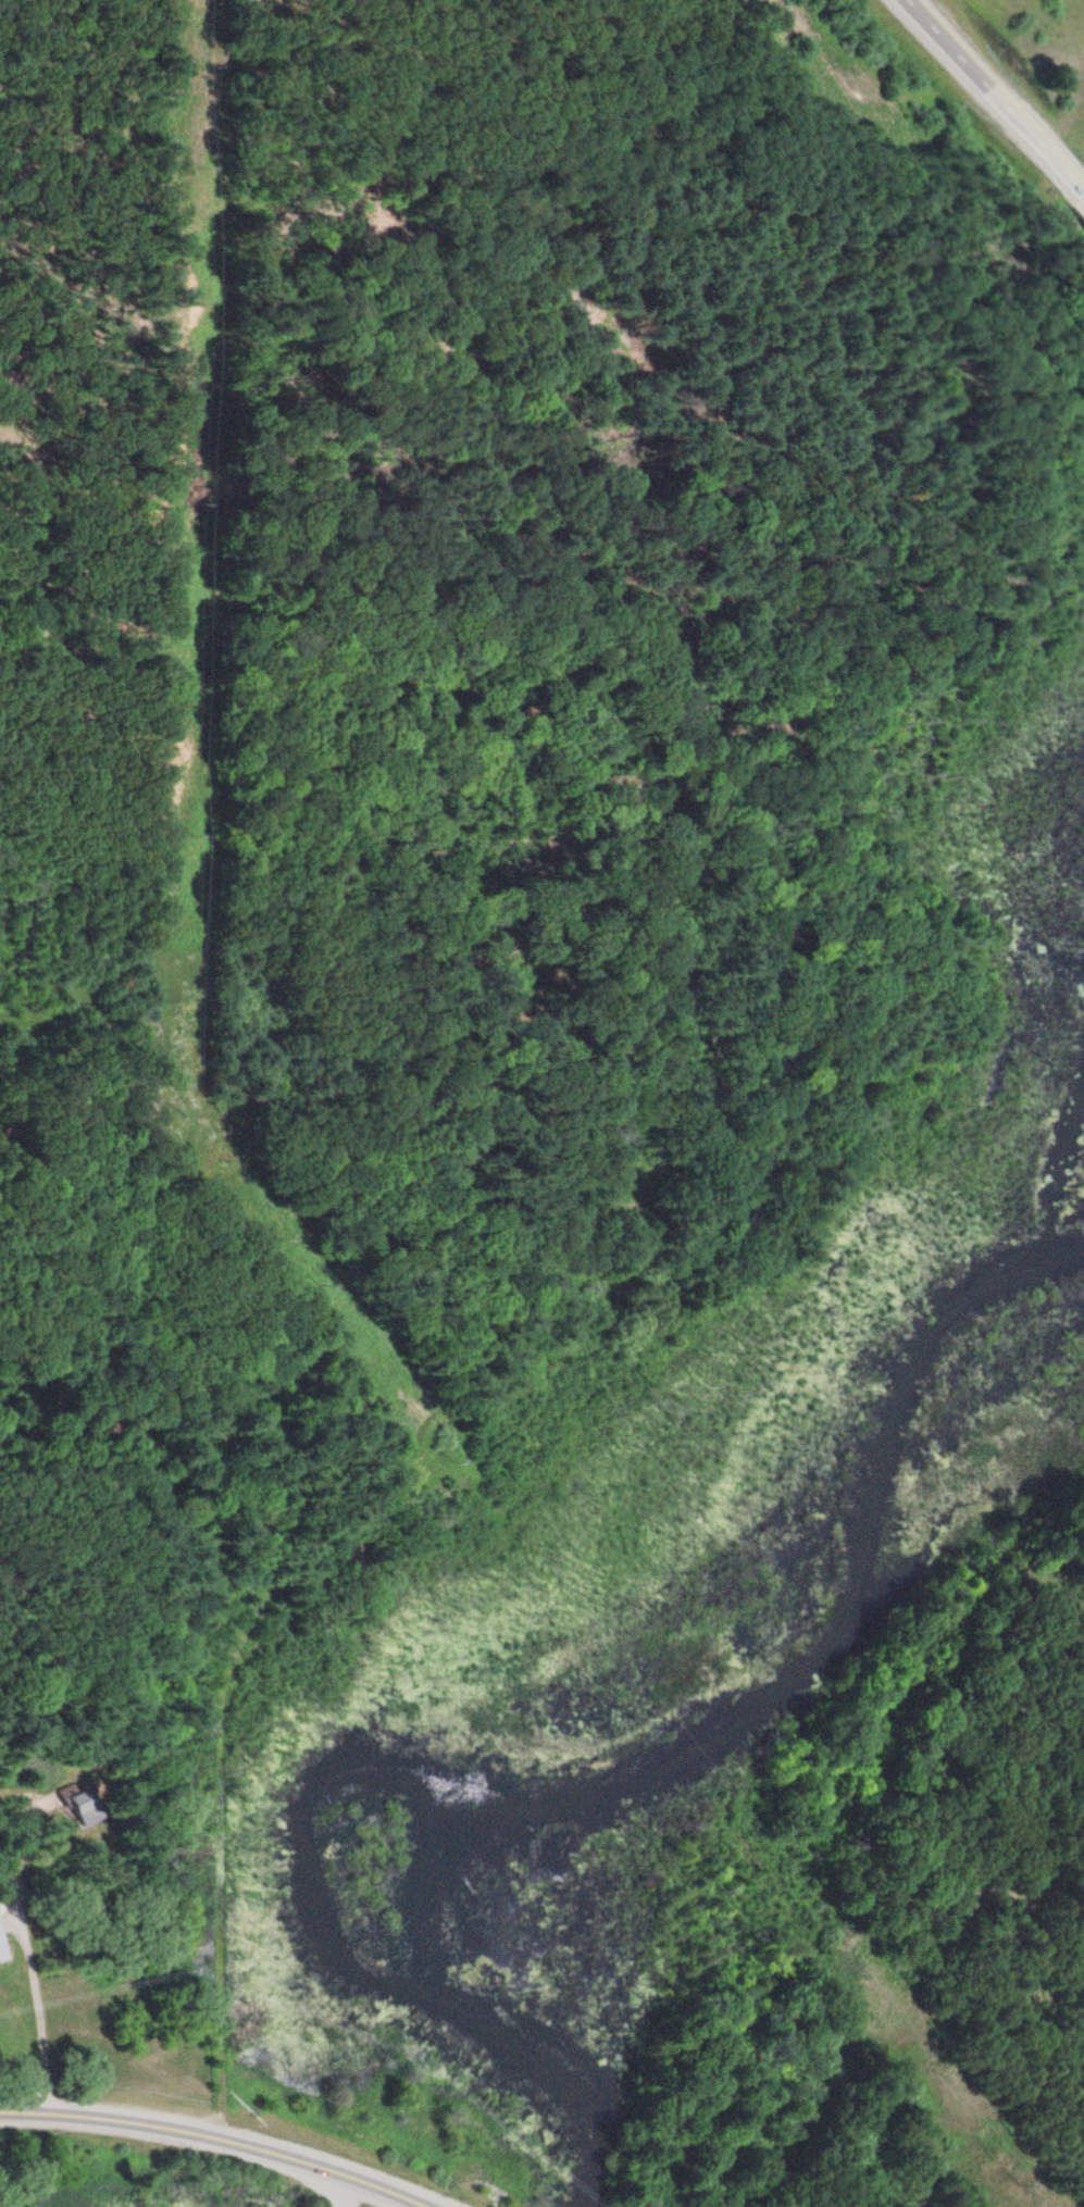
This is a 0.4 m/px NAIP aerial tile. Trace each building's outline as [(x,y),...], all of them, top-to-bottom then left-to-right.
[(55,1801),(72,1835),(100,1821),(83,1786),(55,1801)]
